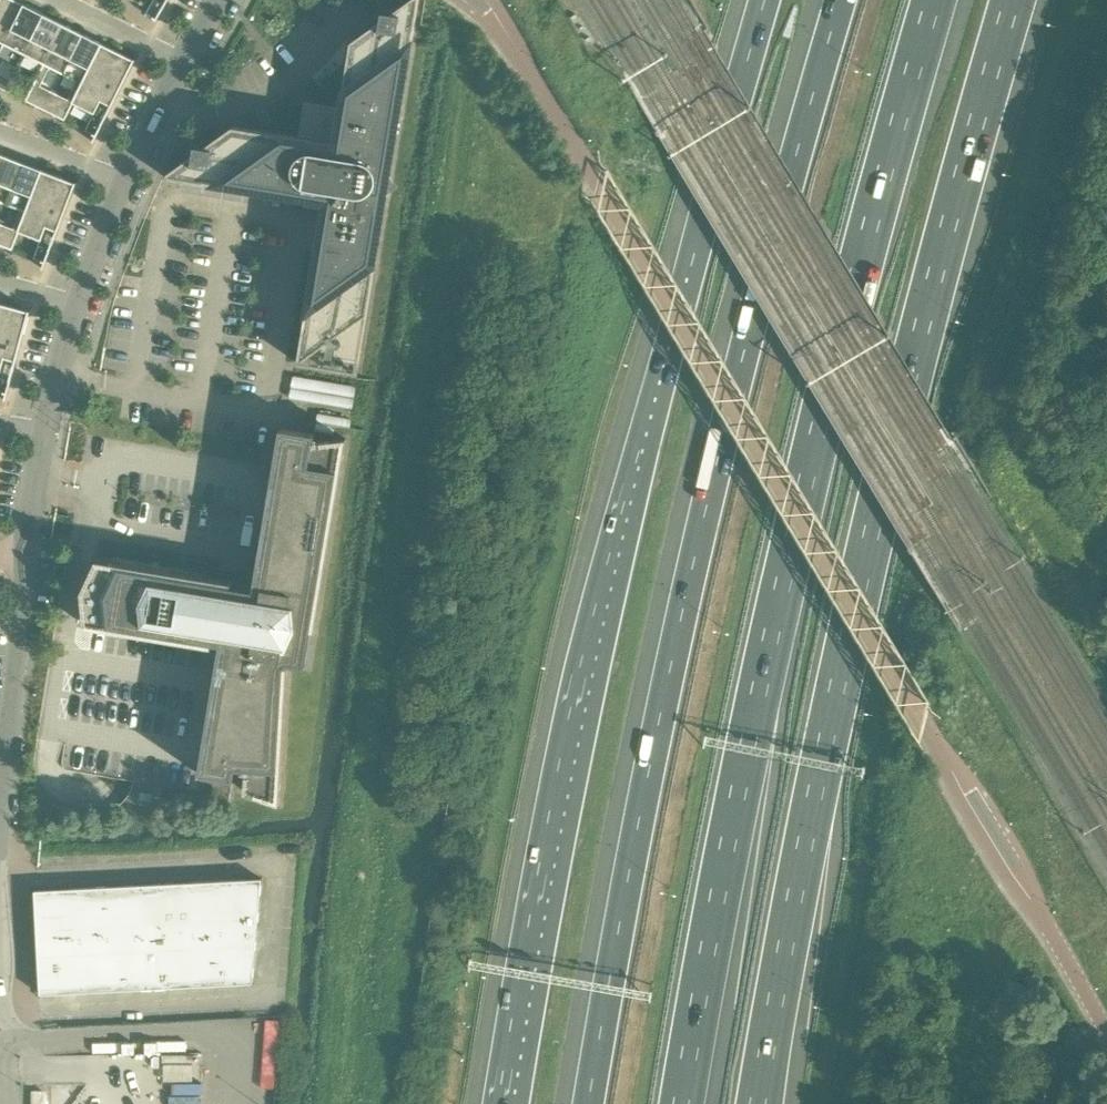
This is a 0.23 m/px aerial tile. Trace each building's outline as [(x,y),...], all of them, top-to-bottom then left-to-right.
[(5,43),(4,43),(24,3),(17,0),(0,0),(0,1),(0,51),(1,51),(5,43)] [(148,8),(145,13),(155,19),(156,20),(165,5),(157,0),(153,0),(148,8)] [(183,179),(324,202),(298,363),(310,353),(359,361),(387,192),(395,186),(389,178),(419,0),(408,0),(391,12),(381,11),(380,20),(351,41),(338,121),(334,123),(328,115),(310,128),(316,136),(313,139),(233,126),(204,146),(194,145),(193,155),(164,175),(183,179)] [(4,43),(5,43),(24,53),(44,13),(24,3),(4,43)] [(24,53),(44,63),(64,23),(44,13),(24,53)] [(25,100),(45,110),(84,33),(64,23),(44,63),(25,100)] [(65,120),(74,102),(104,43),(84,33),(45,110),(65,120)] [(104,43),(74,102),(94,112),(85,130),(97,136),(136,59),(134,58),(134,59),(104,43)] [(6,90),(11,80),(0,74),(0,87),(6,90)] [(11,80),(6,90),(20,97),(25,87),(11,80)] [(23,162),(2,154),(0,159),(0,220),(23,162)] [(20,230),(43,170),(23,162),(0,220),(0,245),(12,249),(20,230)] [(43,170),(20,230),(41,239),(34,258),(46,262),(77,182),(75,181),(75,182),(43,170)] [(0,370),(0,371),(0,391),(7,393),(30,310),(29,310),(0,303),(0,370)] [(292,396),(352,405),(355,387),(295,377),(292,396)] [(101,560),(88,585),(92,623),(224,644),(201,774),(233,779),(235,767),(247,768),(245,791),(280,802),(288,663),(305,666),(311,630),(315,631),(347,438),(314,441),(315,433),(280,428),(253,589),(249,588),(250,581),(238,579),(238,582),(101,560)] [(262,878),(189,882),(35,890),(40,994),(253,983),(262,878)]
